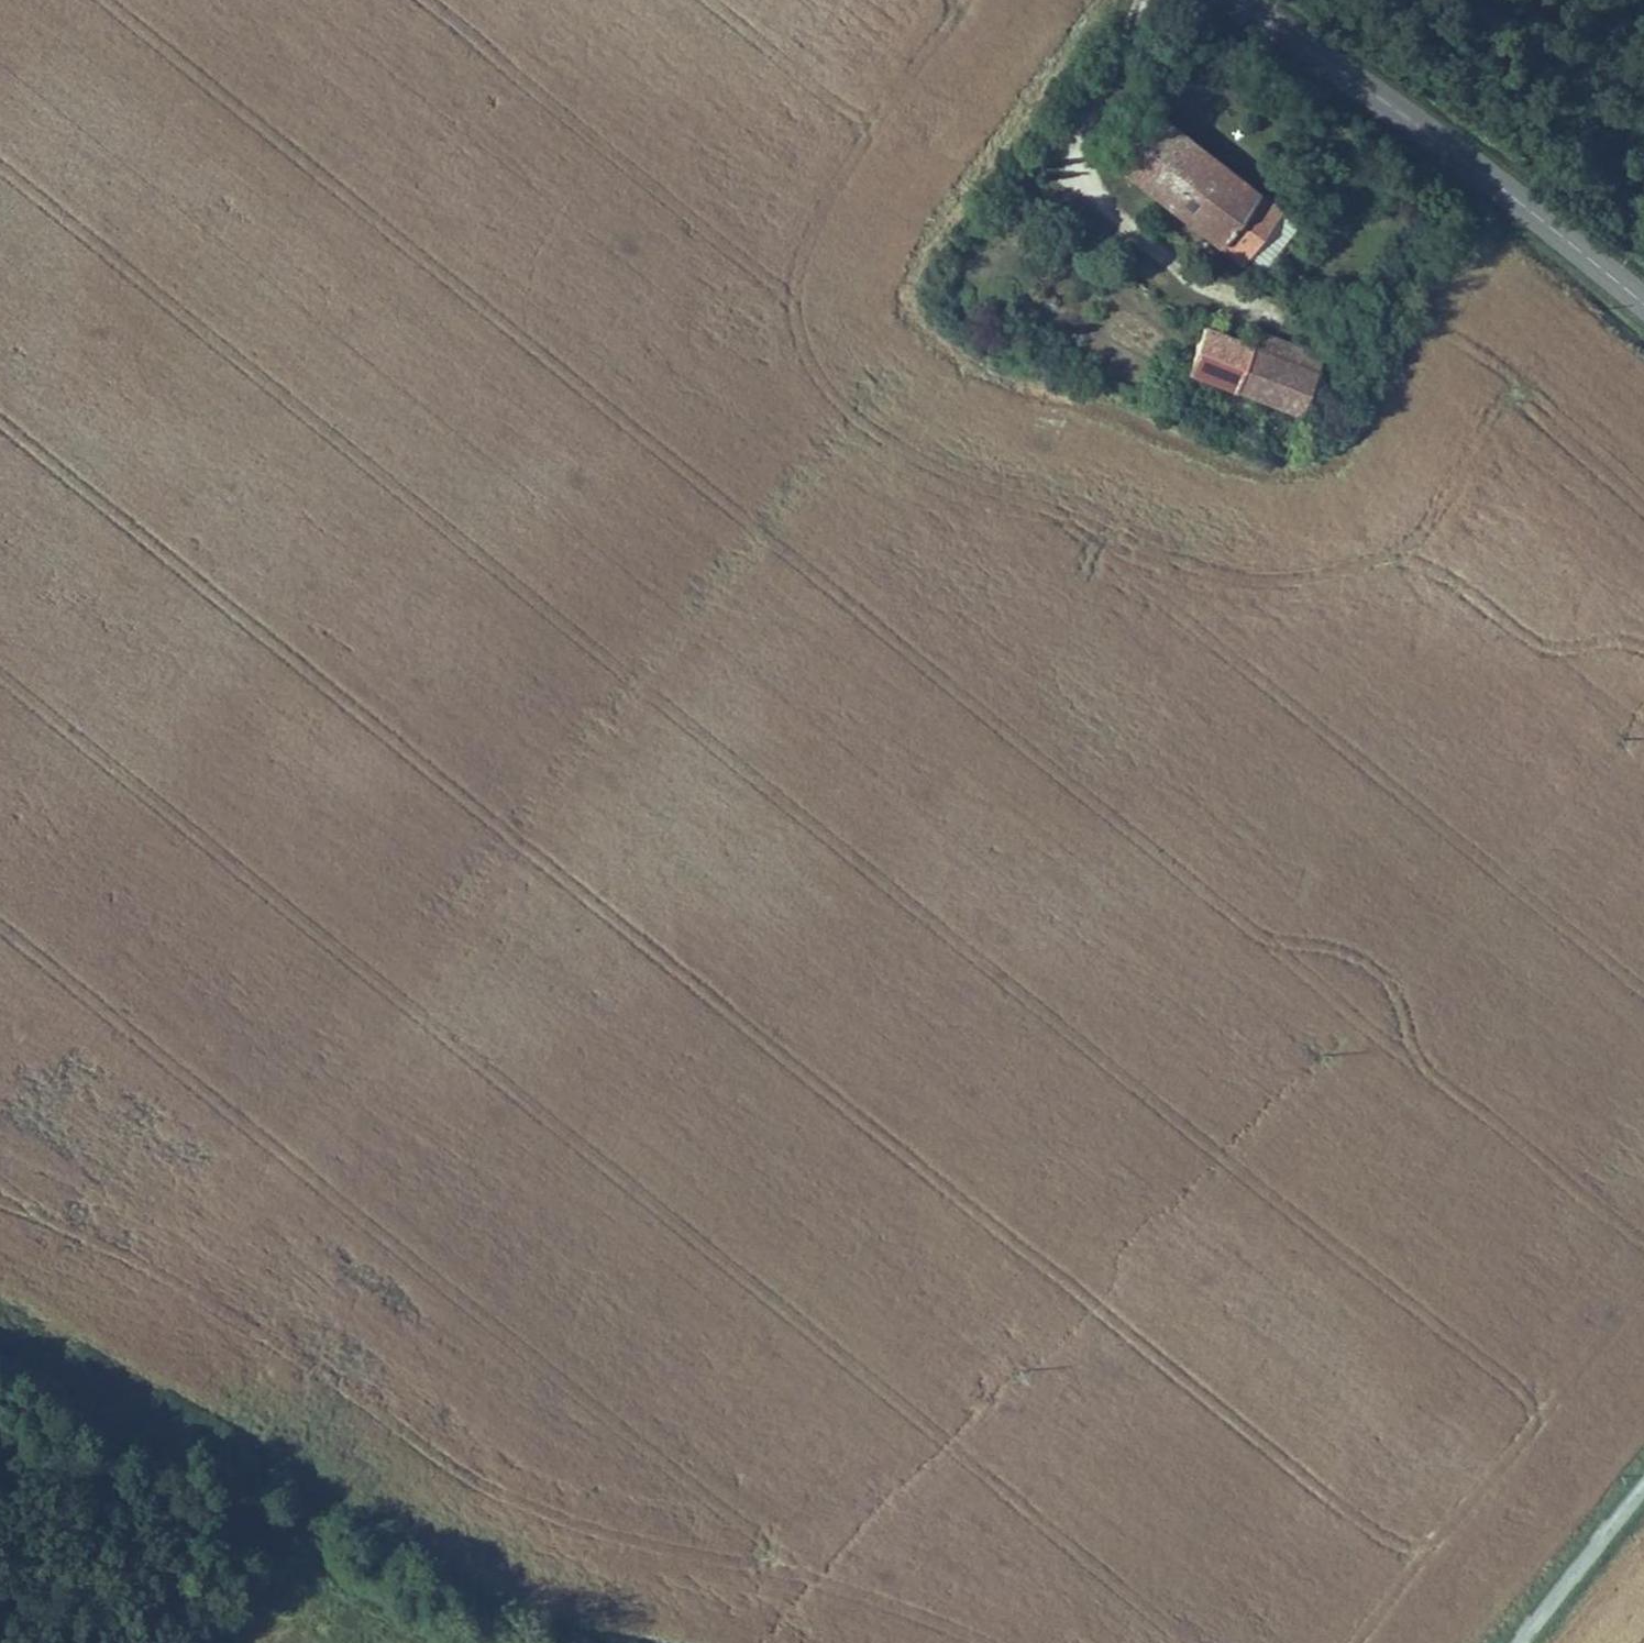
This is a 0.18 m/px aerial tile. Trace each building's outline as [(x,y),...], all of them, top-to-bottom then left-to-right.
[(1225,267),(1230,260),(1267,211),(1128,107),(1085,161),(1225,267)] [(1267,211),(1230,260),(1255,280),(1292,231),(1267,211)] [(1231,361),(1182,338),(1164,376),(1280,432),(1307,376),(1239,344),(1231,361)]
